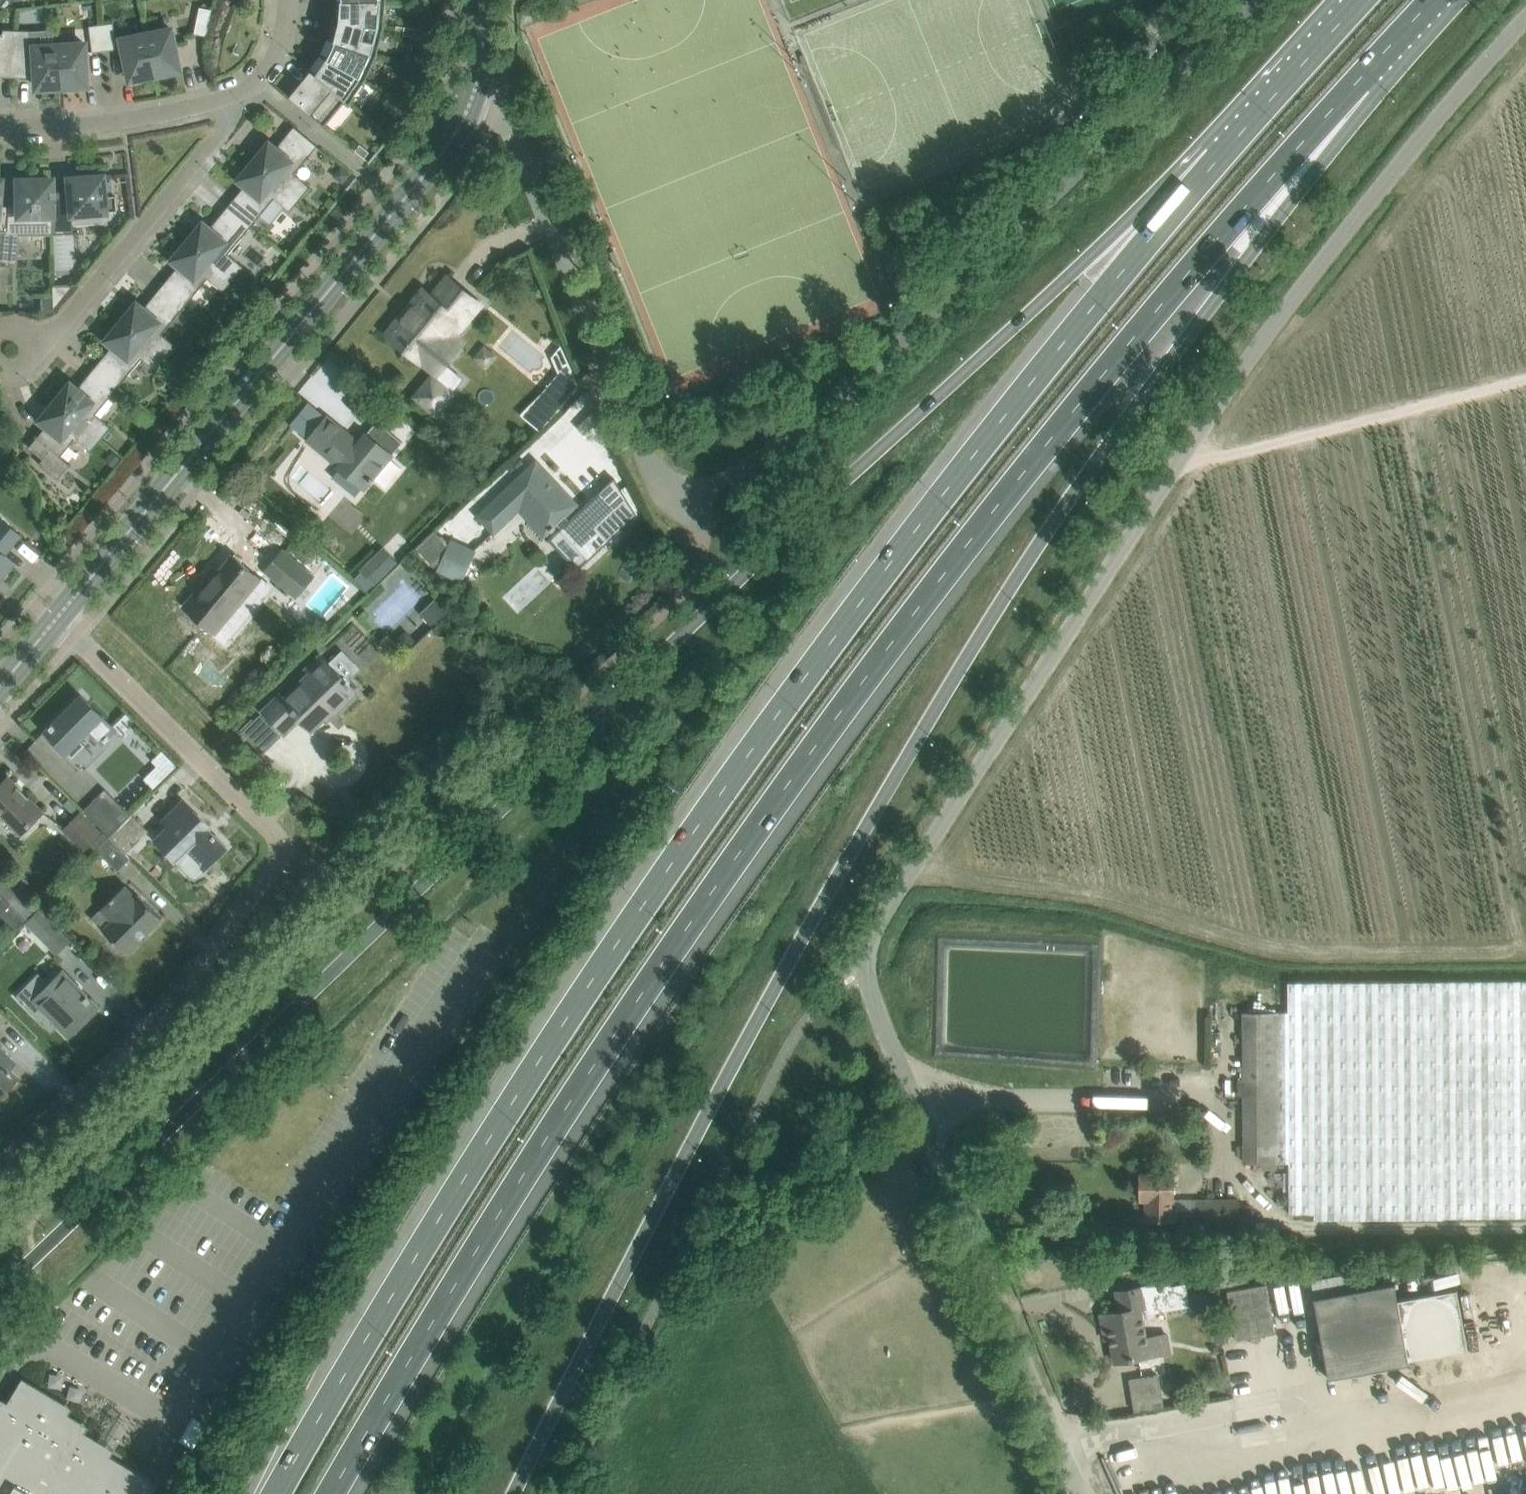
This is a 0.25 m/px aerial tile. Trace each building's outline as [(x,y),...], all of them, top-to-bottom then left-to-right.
[(386,0),(335,0),(335,2),(333,17),(333,19),(384,27),(386,0)] [(194,33),(206,35),(212,9),(199,7),(194,33)] [(329,37),(377,54),(384,27),(333,19),(333,20),(329,35),(329,37)] [(113,23),(101,24),(104,50),(116,49),(113,23)] [(104,50),(101,24),(89,26),(92,52),(104,50)] [(415,36),(416,28),(404,26),(403,34),(415,36)] [(428,30),(416,28),(415,36),(426,38),(428,30)] [(0,73),(0,74),(0,75),(15,76),(16,30),(3,29),(2,35),(0,35),(0,73)] [(171,29),(146,34),(155,78),(173,74),(173,71),(180,70),(176,53),(175,53),(173,45),(174,45),(171,29)] [(44,90),(62,89),(60,45),(35,46),(35,36),(30,36),(30,30),(16,30),(15,76),(30,76),(30,74),(36,74),(37,88),(44,87),(44,90)] [(155,78),(146,34),(122,39),(125,55),(127,55),(128,63),(127,63),(130,80),(137,78),(138,81),(155,78)] [(365,79),(377,54),(329,37),(328,38),(321,54),(365,79)] [(85,43),(60,45),(62,89),(80,88),(80,85),(87,85),(86,68),(85,68),(84,60),(86,60),(85,43)] [(320,55),(311,69),(308,67),(307,68),(349,102),(365,79),(321,54),(320,55)] [(307,69),(309,71),(299,85),(289,96),(324,125),(345,100),(349,103),(349,102),(307,68),(307,69)] [(396,101),(400,94),(389,88),(385,95),(396,101)] [(410,100),(400,94),(396,101),(406,107),(410,100)] [(269,143),(254,161),(299,199),(310,187),(294,174),(317,146),(297,129),(290,138),(286,135),(275,148),(269,143)] [(360,144),(355,150),(355,151),(364,158),(369,152),(360,144)] [(559,169),(564,166),(565,166),(558,148),(549,151),(556,170),(559,169)] [(238,201),(231,209),(251,226),(274,198),(289,211),(299,199),(254,161),(239,179),(245,185),(234,198),(238,201)] [(67,182),(68,191),(50,191),(50,205),(51,231),(70,230),(69,214),(115,210),(114,194),(102,195),(101,175),(80,177),(81,181),(67,182)] [(50,191),(50,179),(30,179),(30,183),(16,183),(16,207),(0,205),(0,262),(15,263),(18,234),(51,234),(51,231),(50,205),(50,191)] [(199,251),(233,279),(240,285),(248,275),(241,269),(243,267),(227,254),(251,226),(231,209),(223,218),(220,215),(209,228),(203,223),(188,242),(199,251)] [(233,279),(199,251),(188,242),(173,260),(179,265),(168,278),(172,281),(164,289),(184,306),(207,278),(223,291),(233,279)] [(461,324),(478,304),(448,279),(432,298),(425,292),(390,334),(421,360),(422,358),(436,370),(414,396),(435,413),(452,393),(438,382),(449,369),(443,365),(457,347),(442,334),(455,319),(461,324)] [(52,309),(71,285),(51,285),(52,309)] [(137,304),(122,322),(167,359),(177,347),(161,334),(184,306),(164,289),(157,298),(154,295),(143,309),(137,304)] [(157,371),(167,359),(122,322),(107,340),(113,345),(102,358),(105,361),(98,370),(118,386),(141,358),(157,371)] [(558,375),(542,393),(558,406),(578,383),(561,347),(551,359),(558,375)] [(70,384),(69,385),(65,391),(55,402),(101,439),(111,427),(95,414),(118,386),(98,370),(91,378),(87,375),(77,389),(70,384)] [(91,452),(101,439),(55,402),(40,420),(47,425),(36,438),(39,441),(32,450),(42,459),(39,463),(57,479),(70,464),(60,456),(75,438),(91,452)] [(374,423),(358,443),(327,417),(308,440),(339,466),(338,467),(364,488),(402,442),(384,426),(381,429),(374,423)] [(279,459),(271,468),(280,475),(287,466),(279,459)] [(535,461),(477,516),(493,534),(525,504),(536,516),(531,521),(544,535),(550,530),(551,531),(555,528),(554,526),(555,525),(589,560),(609,540),(597,528),(610,515),(593,497),(580,509),(577,505),(535,461)] [(10,562),(0,554),(16,535),(0,522),(0,574),(10,562)] [(54,528),(54,529),(59,533),(60,533),(65,528),(65,527),(60,523),(59,523),(54,528)] [(450,537),(447,543),(434,530),(415,548),(432,565),(441,557),(436,569),(461,580),(475,548),(450,537)] [(384,543),(360,568),(374,583),(399,558),(384,543)] [(315,558),(315,552),(305,544),(299,545),(294,551),(294,557),(304,565),(311,564),(315,558)] [(294,596),(311,575),(282,551),(265,572),(294,596)] [(260,580),(232,556),(210,582),(206,579),(184,606),(216,633),(260,580)] [(325,589),(320,586),(312,603),(328,611),(337,594),(329,589),(335,578),(331,576),(325,589)] [(439,597),(422,612),(437,627),(453,612),(439,597)] [(333,713),(355,692),(325,660),(283,700),(279,696),(263,711),(284,732),(300,718),(310,729),(330,710),(333,713)] [(102,743),(115,730),(81,695),(45,730),(67,752),(90,730),(102,743)] [(156,783),(176,764),(168,756),(148,774),(156,783)] [(1,811),(21,831),(42,811),(8,777),(0,785),(0,812),(1,811)] [(81,809),(109,836),(131,814),(120,802),(110,812),(94,796),(81,809)] [(209,826),(183,801),(164,820),(169,826),(156,838),(176,858),(189,846),(207,864),(226,846),(207,828),(209,826)] [(79,811),(61,829),(82,851),(101,832),(79,811)] [(109,836),(124,852),(147,829),(131,814),(109,836)] [(130,857),(124,852),(109,836),(96,850),(116,870),(130,857)] [(0,911),(7,904),(23,919),(38,904),(4,870),(0,873),(0,911)] [(105,932),(126,953),(162,918),(137,894),(135,896),(125,885),(100,909),(114,923),(105,932)] [(38,907),(23,922),(55,953),(70,939),(38,907)] [(62,974),(34,1001),(52,1019),(43,1028),(59,1044),(96,1007),(89,1000),(90,999),(86,995),(85,996),(62,974)] [(1287,986),(1287,1012),(1242,1012),(1243,1162),(1288,1161),(1289,1213),(1315,1213),(1315,1219),(1525,1217),(1525,984),(1287,986)] [(13,1077),(2,1065),(8,1060),(0,1052),(0,1090),(13,1077)] [(1172,1172),(1140,1172),(1140,1200),(1146,1200),(1146,1220),(1190,1220),(1190,1224),(1238,1224),(1238,1199),(1184,1199),(1173,1199),(1172,1184),(1172,1172)] [(1424,1294),(1457,1289),(1454,1272),(1421,1277),(1424,1294)] [(1311,1280),(1314,1300),(1328,1378),(1408,1364),(1408,1361),(1468,1350),(1457,1292),(1397,1302),(1394,1286),(1350,1294),(1346,1273),(1311,1280)] [(1116,1292),(1120,1311),(1140,1308),(1141,1315),(1190,1306),(1186,1282),(1170,1285),(1170,1282),(1116,1292)] [(1227,1291),(1232,1320),(1235,1339),(1275,1333),(1267,1284),(1227,1291)] [(1102,1327),(1108,1326),(1115,1361),(1148,1355),(1141,1315),(1140,1308),(1120,1311),(1100,1315),(1102,1327)] [(1161,1393),(1158,1375),(1129,1380),(1132,1398),(1161,1393)] [(153,1490),(147,1487),(151,1481),(142,1475),(110,1456),(95,1447),(99,1441),(98,1441),(85,1433),(85,1432),(79,1428),(82,1423),(68,1414),(62,1410),(65,1404),(58,1400),(59,1400),(35,1386),(28,1382),(25,1389),(19,1385),(11,1398),(10,1397),(7,1402),(3,1409),(0,1407),(0,1493),(151,1493),(153,1490)] [(209,1411),(214,1403),(215,1402),(206,1397),(200,1406),(209,1411)] [(191,1414),(182,1442),(199,1448),(208,1420),(191,1414)] [(1525,1466),(1525,1437),(1510,1439),(1514,1468),(1525,1466)]
